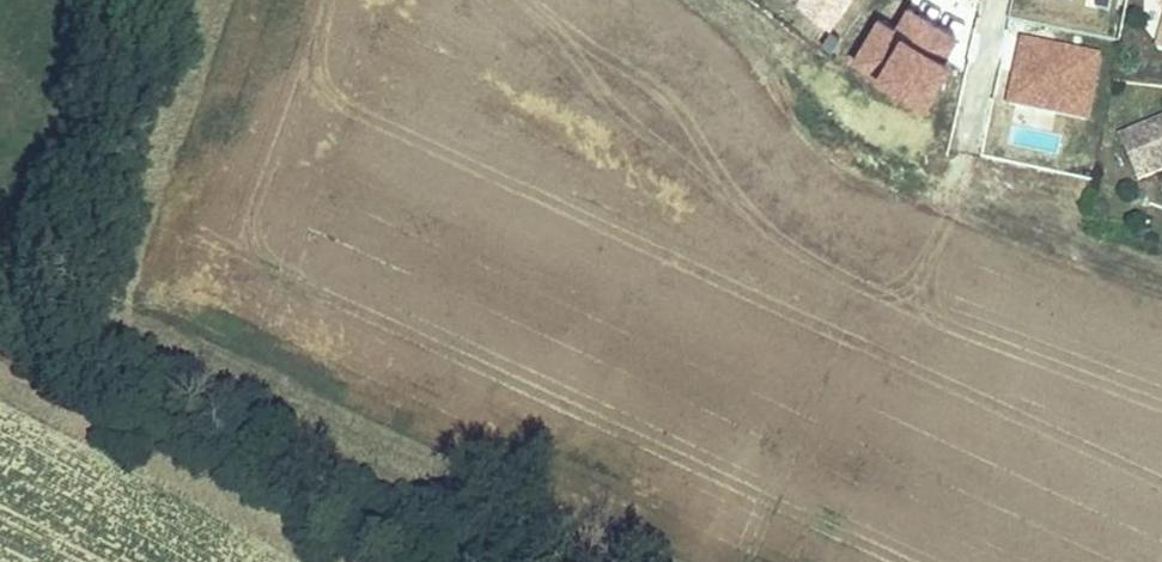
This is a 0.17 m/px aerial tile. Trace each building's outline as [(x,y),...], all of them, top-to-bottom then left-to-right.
[(1118,138),(1138,180),(1161,168),(1161,117),(1118,138)]
